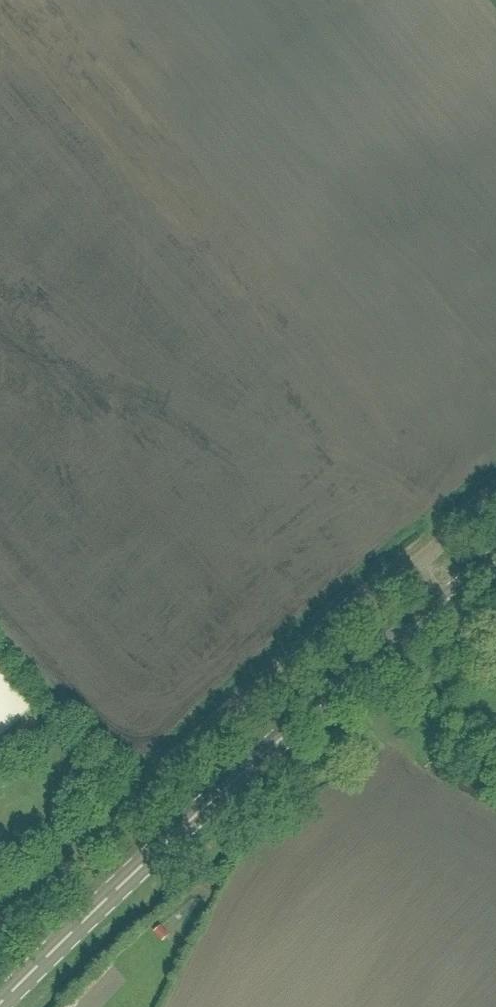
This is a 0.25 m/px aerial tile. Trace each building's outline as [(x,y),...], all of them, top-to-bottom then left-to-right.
[(154,933),(162,942),(167,937),(160,929),(154,933)]
